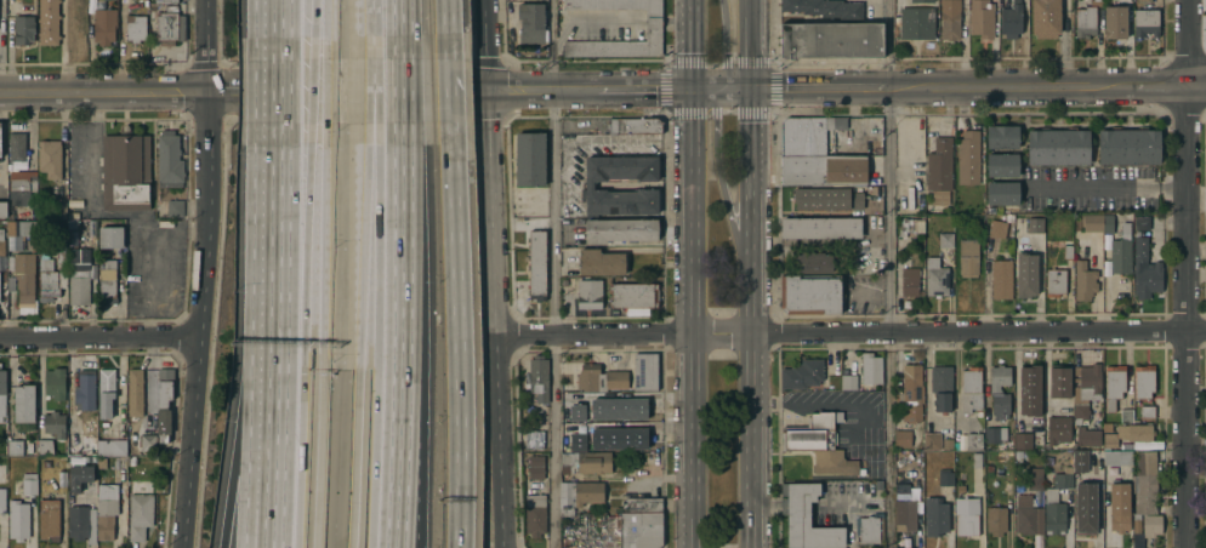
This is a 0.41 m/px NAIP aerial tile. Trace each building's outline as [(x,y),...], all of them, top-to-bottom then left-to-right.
[(40,21),(40,0),(58,0),(58,1),(61,1),(61,4),(58,4),(58,17),(61,17),(61,21),(58,21),(58,38),(61,38),(61,40),(58,40),(58,47),(40,47),(40,38),(38,38),(38,34),(39,34),(39,23),(38,23),(38,21),(40,21)] [(175,13),(176,0),(153,0),(153,12),(175,13)] [(557,7),(557,0),(661,0),(661,22),(661,55),(563,55),(563,40),(645,39),(645,25),(647,25),(647,22),(647,17),(645,17),(645,7),(557,7)] [(781,10),(781,0),(843,0),(863,1),(863,18),(838,18),(838,16),(801,16),(802,10),(792,10),(792,12),(790,12),(790,10),(781,10)] [(940,38),(940,0),(960,0),(960,38),(954,38),(954,39),(948,39),(948,38),(940,38)] [(969,7),(969,0),(988,0),(988,2),(994,2),(992,38),(979,38),(979,33),(969,33),(969,7)] [(1031,33),(1031,0),(1059,0),(1060,33),(1057,33),(1057,36),(1035,36),(1035,33),(1031,33)] [(1022,32),(1017,32),(1017,36),(1006,36),(1006,32),(1000,32),(1000,7),(1012,7),(1012,2),(1022,1),(1022,32)] [(544,41),(519,41),(519,18),(517,18),(517,2),(544,2),(544,41)] [(1096,33),(1088,33),(1088,36),(1083,36),(1083,35),(1075,35),(1075,7),(1085,7),(1085,5),(1096,5),(1096,33)] [(1104,5),(1126,5),(1126,38),(1104,38),(1104,5)] [(900,6),(933,6),(934,38),(900,38),(900,6)] [(177,41),(173,41),(173,47),(159,47),(159,41),(155,41),(155,15),(164,13),(164,7),(176,7),(177,41)] [(1134,8),(1159,8),(1159,35),(1151,35),(1151,32),(1144,32),(1144,35),(1134,35),(1134,8)] [(115,29),(113,29),(113,44),(108,44),(108,47),(97,47),(97,44),(92,44),(92,11),(115,11),(115,29)] [(15,18),(25,17),(25,18),(34,18),(34,23),(35,23),(35,34),(34,34),(34,42),(29,42),(29,46),(15,46),(15,18)] [(146,41),(138,41),(138,45),(130,45),(130,41),(125,41),(125,17),(132,17),(144,17),(146,41)] [(883,23),(883,56),(781,56),(781,23),(781,22),(883,22),(883,23)] [(608,116),(645,116),(656,116),(661,121),(661,132),(608,132),(608,119),(608,116)] [(825,156),(781,156),(780,118),(785,118),(834,116),(846,116),(846,131),(825,131),(825,156)] [(986,147),(986,125),(1018,125),(1018,147),(986,147)] [(957,137),(962,137),(962,129),(979,129),(979,183),(957,183),(957,137)] [(1088,129),(1088,162),(1026,164),(1026,129),(1088,129)] [(1098,162),(1098,129),(1160,129),(1160,162),(1098,162)] [(545,184),(516,184),(516,131),(545,131),(545,184)] [(24,162),(10,162),(10,135),(24,135),(24,162)] [(158,137),(163,137),(163,136),(170,136),(170,137),(178,137),(178,152),(180,152),(180,156),(178,156),(178,161),(182,161),(182,183),(158,183),(158,137)] [(927,150),(934,150),(934,136),(951,136),(951,189),(949,189),(949,202),(932,202),(932,189),(927,189),(927,150)] [(148,192),(150,192),(150,199),(148,199),(148,211),(102,211),(102,137),(148,137),(148,192)] [(61,147),(61,181),(46,181),(46,173),(39,173),(39,142),(61,142),(61,147)] [(986,176),(986,153),(1018,153),(1018,176),(986,176)] [(585,212),(585,200),(581,200),(580,188),(585,188),(585,155),(658,154),(658,179),(637,179),(637,177),(607,177),(607,179),(593,181),(593,188),(605,188),(607,190),(637,189),(637,188),(658,188),(658,212),(585,212)] [(781,185),(781,156),(825,156),(866,155),(866,185),(810,185),(781,185)] [(10,206),(10,173),(36,173),(36,193),(30,193),(29,206),(10,206)] [(1018,181),(1018,204),(986,204),(986,181),(1018,181)] [(810,213),(781,215),(781,185),(810,185),(810,213)] [(793,209),(862,209),(862,189),(793,190),(793,209)] [(182,201),(182,218),(166,217),(166,201),(182,201)] [(66,204),(66,221),(50,221),(50,204),(66,204)] [(1102,215),(1102,230),(1083,230),(1083,215),(1102,215)] [(1113,215),(1113,233),(1103,233),(1103,215),(1113,215)] [(1134,215),(1149,215),(1149,228),(1134,228),(1134,215)] [(781,236),(781,216),(861,216),(861,236),(781,236)] [(990,217),(1007,221),(1003,238),(988,234),(990,217)] [(607,239),(607,241),(585,242),(585,218),(658,218),(658,239),(607,239)] [(923,218),(923,230),(905,232),(905,234),(899,234),(899,229),(901,228),(901,218),(923,218)] [(1026,218),(1042,218),(1042,233),(1026,233),(1026,218)] [(68,221),(78,221),(78,230),(79,230),(79,233),(68,233),(68,230),(68,221)] [(1110,239),(1119,239),(1119,238),(1121,238),(1121,221),(1130,221),(1130,238),(1131,238),(1131,272),(1110,272),(1110,239)] [(7,236),(7,223),(36,222),(36,236),(7,236)] [(123,226),(123,246),(98,246),(98,226),(123,226)] [(545,299),(539,299),(539,301),(535,301),(535,297),(529,297),(529,268),(528,268),(528,264),(529,264),(529,240),(528,240),(528,236),(529,236),(529,229),(545,229),(545,299)] [(939,232),(952,232),(952,245),(939,245),(939,232)] [(1134,235),(1147,235),(1147,263),(1154,263),(1154,259),(1161,259),(1161,290),(1149,290),(1149,297),(1136,297),(1136,293),(1134,293),(1134,235)] [(39,257),(52,257),(52,270),(58,270),(58,262),(56,262),(57,250),(56,250),(56,236),(66,236),(66,250),(66,262),(67,262),(67,286),(59,286),(59,296),(52,295),(52,299),(49,299),(45,301),(39,299),(39,257)] [(958,238),(978,238),(978,273),(977,273),(977,275),(961,275),(961,273),(958,273),(958,238)] [(1064,244),(1073,244),(1073,257),(1063,257),(1064,244)] [(70,247),(90,247),(90,269),(86,269),(86,272),(80,272),(80,269),(70,269),(70,247)] [(579,273),(579,247),(599,247),(599,251),(625,251),(625,273),(579,273)] [(793,272),(793,253),(801,253),(801,251),(824,251),(824,253),(831,253),(831,272),(793,272)] [(15,252),(35,252),(35,272),(34,272),(34,304),(19,304),(18,287),(17,287),(17,274),(15,274),(15,252)] [(1016,253),(1025,253),(1025,255),(1036,256),(1036,296),(1029,296),(1029,298),(1014,297),(1014,295),(1016,295),(1016,262),(1016,253)] [(926,256),(938,256),(938,267),(948,267),(948,295),(939,295),(939,296),(935,296),(935,295),(926,295),(926,256)] [(115,274),(118,274),(118,278),(115,278),(115,296),(116,296),(116,302),(115,302),(115,303),(112,303),(112,302),(98,302),(98,259),(103,258),(115,258),(115,274)] [(1075,258),(1086,258),(1086,269),(1097,269),(1097,276),(1094,276),(1094,281),(1097,281),(1097,291),(1092,291),(1092,295),(1090,295),(1090,299),(1075,299),(1075,258)] [(991,259),(1012,259),(1012,297),(991,297),(991,259)] [(901,267),(918,267),(918,295),(901,295),(901,267)] [(1046,268),(1065,268),(1065,292),(1058,292),(1058,295),(1046,295),(1046,268)] [(69,276),(90,275),(90,303),(70,303),(69,276)] [(798,276),(841,276),(841,312),(821,312),(821,313),(786,313),(781,308),(781,275),(798,275),(798,276)] [(578,308),(578,278),(602,279),(602,308),(578,308)] [(611,303),(609,303),(609,299),(611,299),(611,289),(609,289),(609,285),(611,285),(611,282),(658,282),(658,287),(659,287),(659,301),(658,301),(658,306),(611,306),(611,303)] [(861,352),(872,352),(872,355),(881,355),(882,382),(861,382),(861,352)] [(633,353),(656,353),(658,389),(633,389),(633,353)] [(529,358),(533,358),(533,354),(544,354),(544,358),(548,358),(548,401),(535,401),(535,392),(529,392),(529,358)] [(781,387),(781,367),(791,366),(791,364),(798,364),(798,363),(801,363),(801,358),(823,356),(824,378),(818,379),(818,383),(806,383),(806,387),(781,387)] [(576,371),(580,371),(580,363),(587,363),(587,361),(592,361),(592,363),(599,363),(599,372),(605,372),(605,369),(627,369),(627,388),(607,388),(607,390),(582,390),(582,388),(576,388),(576,371)] [(1074,365),(1092,365),(1092,361),(1100,361),(1100,370),(1102,370),(1102,388),(1100,388),(1100,393),(1094,393),(1094,398),(1087,398),(1087,403),(1088,403),(1088,418),(1080,418),(1080,422),(1075,422),(1075,427),(1074,427),(1074,418),(1074,365)] [(903,363),(921,363),(921,384),(923,384),(923,401),(921,401),(921,419),(916,419),(916,422),(908,422),(908,419),(903,419),(903,363)] [(997,365),(997,363),(1002,363),(1002,365),(1011,365),(1011,384),(1000,384),(1000,388),(1001,388),(1001,390),(1002,390),(1002,392),(1009,393),(1009,412),(1008,412),(1008,417),(1003,417),(1003,418),(994,418),(994,412),(991,412),(991,403),(991,395),(990,393),(990,390),(990,382),(989,382),(989,365),(997,365)] [(74,386),(78,386),(78,369),(91,369),(91,364),(95,364),(95,378),(93,378),(95,409),(92,409),(92,415),(85,415),(85,412),(86,412),(85,407),(74,407),(74,386)] [(1105,364),(1125,364),(1125,390),(1122,390),(1122,398),(1115,398),(1115,411),(1105,411),(1105,364)] [(1134,365),(1145,365),(1145,364),(1155,364),(1155,390),(1151,390),(1151,398),(1134,398),(1134,365)] [(931,365),(952,365),(952,392),(951,392),(951,410),(934,410),(934,404),(933,404),(933,398),(934,398),(934,390),(931,390),(931,365)] [(961,369),(967,369),(967,365),(982,365),(982,369),(980,390),(983,390),(982,407),(971,407),(971,412),(960,412),(961,369)] [(64,399),(52,399),(52,394),(44,394),(44,369),(52,369),(52,366),(64,366),(64,399)] [(1039,416),(1030,416),(1030,412),(1020,412),(1020,369),(1031,369),(1031,366),(1039,366),(1039,416)] [(114,396),(112,396),(112,417),(98,417),(98,367),(114,367),(114,369),(114,396)] [(127,367),(142,367),(142,415),(127,415),(127,367)] [(158,367),(173,367),(173,383),(171,383),(171,398),(167,398),(167,409),(169,409),(169,432),(167,432),(167,441),(158,441),(158,367)] [(1049,367),(1070,369),(1070,398),(1049,398),(1049,367)] [(903,372),(903,387),(894,387),(894,372),(903,372)] [(841,373),(857,373),(857,388),(841,388),(841,373)] [(13,384),(22,384),(22,383),(34,383),(34,428),(21,428),(21,422),(18,422),(18,419),(13,419),(13,384)] [(633,398),(633,394),(639,394),(639,398),(661,398),(661,419),(604,421),(604,419),(591,419),(591,411),(604,411),(604,398),(633,398)] [(1155,405),(1155,416),(1154,416),(1154,421),(1149,421),(1149,416),(1140,416),(1140,404),(1155,405)] [(568,421),(584,421),(584,405),(568,405),(568,421)] [(1120,407),(1133,407),(1133,422),(1120,422),(1120,407)] [(64,438),(62,438),(62,440),(58,440),(58,438),(55,438),(55,432),(44,432),(44,430),(38,430),(38,416),(44,416),(44,412),(50,412),(50,410),(57,410),(57,413),(64,413),(64,438)] [(814,451),(814,449),(781,449),(781,428),(809,428),(809,423),(807,423),(807,415),(809,415),(809,411),(818,411),(818,410),(842,410),(842,421),(834,421),(834,432),(836,432),(836,444),(834,444),(834,447),(842,447),(842,451),(814,451)] [(1059,415),(1070,415),(1070,441),(1056,441),(1056,444),(1047,444),(1047,423),(1043,423),(1043,415),(1059,415)] [(1076,444),(1075,447),(1074,447),(1074,441),(1076,441),(1076,424),(1085,424),(1085,428),(1100,428),(1100,445),(1076,444)] [(1103,432),(1113,432),(1113,436),(1116,436),(1116,424),(1153,424),(1153,429),(1154,429),(1154,434),(1151,434),(1151,439),(1127,439),(1119,436),(1119,444),(1117,444),(1117,446),(1103,446),(1103,432)] [(1006,438),(1001,438),(1001,441),(984,441),(984,426),(1006,426),(1006,438)] [(647,428),(590,427),(590,449),(647,450),(647,428)] [(525,428),(544,429),(542,447),(525,447),(525,428)] [(911,429),(911,445),(894,445),(894,428),(911,429)] [(940,432),(940,449),(925,449),(925,430),(940,432)] [(966,447),(966,432),(982,432),(982,447),(966,447)] [(155,433),(155,449),(141,450),(141,433),(155,433)] [(568,434),(569,451),(585,451),(584,433),(568,434)] [(1014,433),(1031,433),(1031,449),(1013,449),(1014,433)] [(95,435),(95,452),(67,452),(67,435),(95,435)] [(109,438),(112,438),(112,436),(115,436),(115,438),(126,438),(126,453),(110,453),(109,438)] [(943,447),(943,436),(952,438),(952,447),(943,447)] [(38,438),(52,438),(52,453),(38,453),(38,438)] [(22,439),(22,453),(7,453),(7,439),(22,439)] [(1132,441),(1162,440),(1162,447),(1132,449),(1132,441)] [(848,445),(857,445),(857,458),(858,458),(858,467),(864,467),(864,473),(842,473),(842,472),(814,472),(814,470),(812,470),(812,462),(814,462),(814,451),(842,451),(842,452),(842,456),(844,456),(844,458),(848,458),(848,445)] [(1073,449),(1087,450),(1087,472),(1073,472),(1073,449)] [(1132,449),(1132,464),(1103,464),(1103,449),(1132,449)] [(559,451),(578,451),(578,450),(611,450),(611,472),(604,472),(604,473),(596,473),(596,472),(578,472),(578,459),(571,459),(571,464),(571,473),(561,473),(559,451)] [(1133,514),(1133,512),(1134,512),(1133,502),(1136,502),(1134,491),(1137,491),(1136,450),(1155,450),(1157,500),(1154,500),(1154,503),(1155,503),(1155,504),(1156,504),(1156,512),(1139,513),(1139,514),(1133,514)] [(980,467),(972,467),(972,451),(980,451),(980,467)] [(529,455),(544,455),(544,476),(529,476),(529,455)] [(106,468),(96,468),(96,457),(106,456),(106,468)] [(69,464),(92,464),(92,480),(80,480),(80,491),(69,491),(69,464)] [(57,467),(66,467),(66,480),(57,480),(57,467)] [(1042,489),(1028,489),(1028,467),(1042,467),(1042,489)] [(1064,467),(1073,467),(1073,486),(1053,486),(1053,472),(1064,472),(1064,467)] [(952,484),(939,485),(938,470),(939,470),(939,468),(950,468),(950,470),(952,470),(952,484)] [(22,472),(36,472),(36,492),(22,492),(22,472)] [(603,501),(581,501),(581,506),(573,506),(573,514),(561,514),(561,480),(603,480),(603,501)] [(787,513),(781,513),(781,481),(819,481),(819,493),(817,493),(817,500),(809,500),(809,526),(844,526),(844,547),(787,547),(787,513)] [(1130,529),(1123,530),(1123,532),(1116,532),(1116,529),(1110,529),(1109,481),(1128,481),(1130,529)] [(895,483),(909,483),(909,498),(916,498),(916,530),(910,530),(910,532),(901,532),(901,530),(895,530),(895,483)] [(1096,532),(1096,535),(1075,535),(1075,483),(1096,483),(1096,532)] [(113,538),(97,538),(97,500),(99,500),(99,485),(114,484),(114,513),(113,513),(113,538)] [(1065,502),(1064,529),(1059,529),(1059,532),(1051,532),(1051,529),(1043,529),(1045,487),(1057,487),(1057,502),(1065,502)] [(129,492),(153,492),(153,525),(144,525),(144,540),(129,540),(129,492)] [(525,493),(546,493),(545,532),(540,532),(540,536),(530,536),(530,531),(525,531),(525,493)] [(1043,533),(1020,533),(1020,531),(1016,531),(1016,493),(1031,493),(1031,506),(1036,506),(1036,507),(1043,507),(1043,533)] [(615,512),(615,506),(622,506),(622,502),(626,502),(626,497),(661,496),(661,512),(615,512)] [(948,531),(940,531),(942,535),(925,535),(925,496),(942,496),(942,502),(948,502),(948,531)] [(979,514),(978,514),(978,533),(956,535),(955,513),(954,513),(954,497),(979,497),(979,514)] [(8,536),(8,498),(19,498),(19,502),(28,502),(28,536),(22,536),(22,541),(15,541),(15,536),(8,536)] [(39,498),(58,498),(58,540),(47,540),(47,537),(39,537),(39,498)] [(89,536),(84,536),(84,540),(74,540),(74,536),(68,535),(68,504),(89,504),(89,536)] [(1006,531),(1002,531),(1002,535),(990,535),(990,530),(986,530),(986,506),(1006,506),(1006,531)] [(661,544),(658,547),(607,547),(605,514),(615,514),(615,512),(661,512),(661,544)] [(859,533),(858,533),(858,525),(859,525),(859,515),(867,515),(867,514),(872,514),(872,515),(878,515),(878,516),(883,516),(883,541),(878,541),(878,542),(859,542),(859,533)] [(1155,532),(1155,536),(1143,536),(1142,514),(1161,514),(1161,532),(1155,532)] [(1132,533),(1143,533),(1143,547),(1132,547),(1132,533)]
